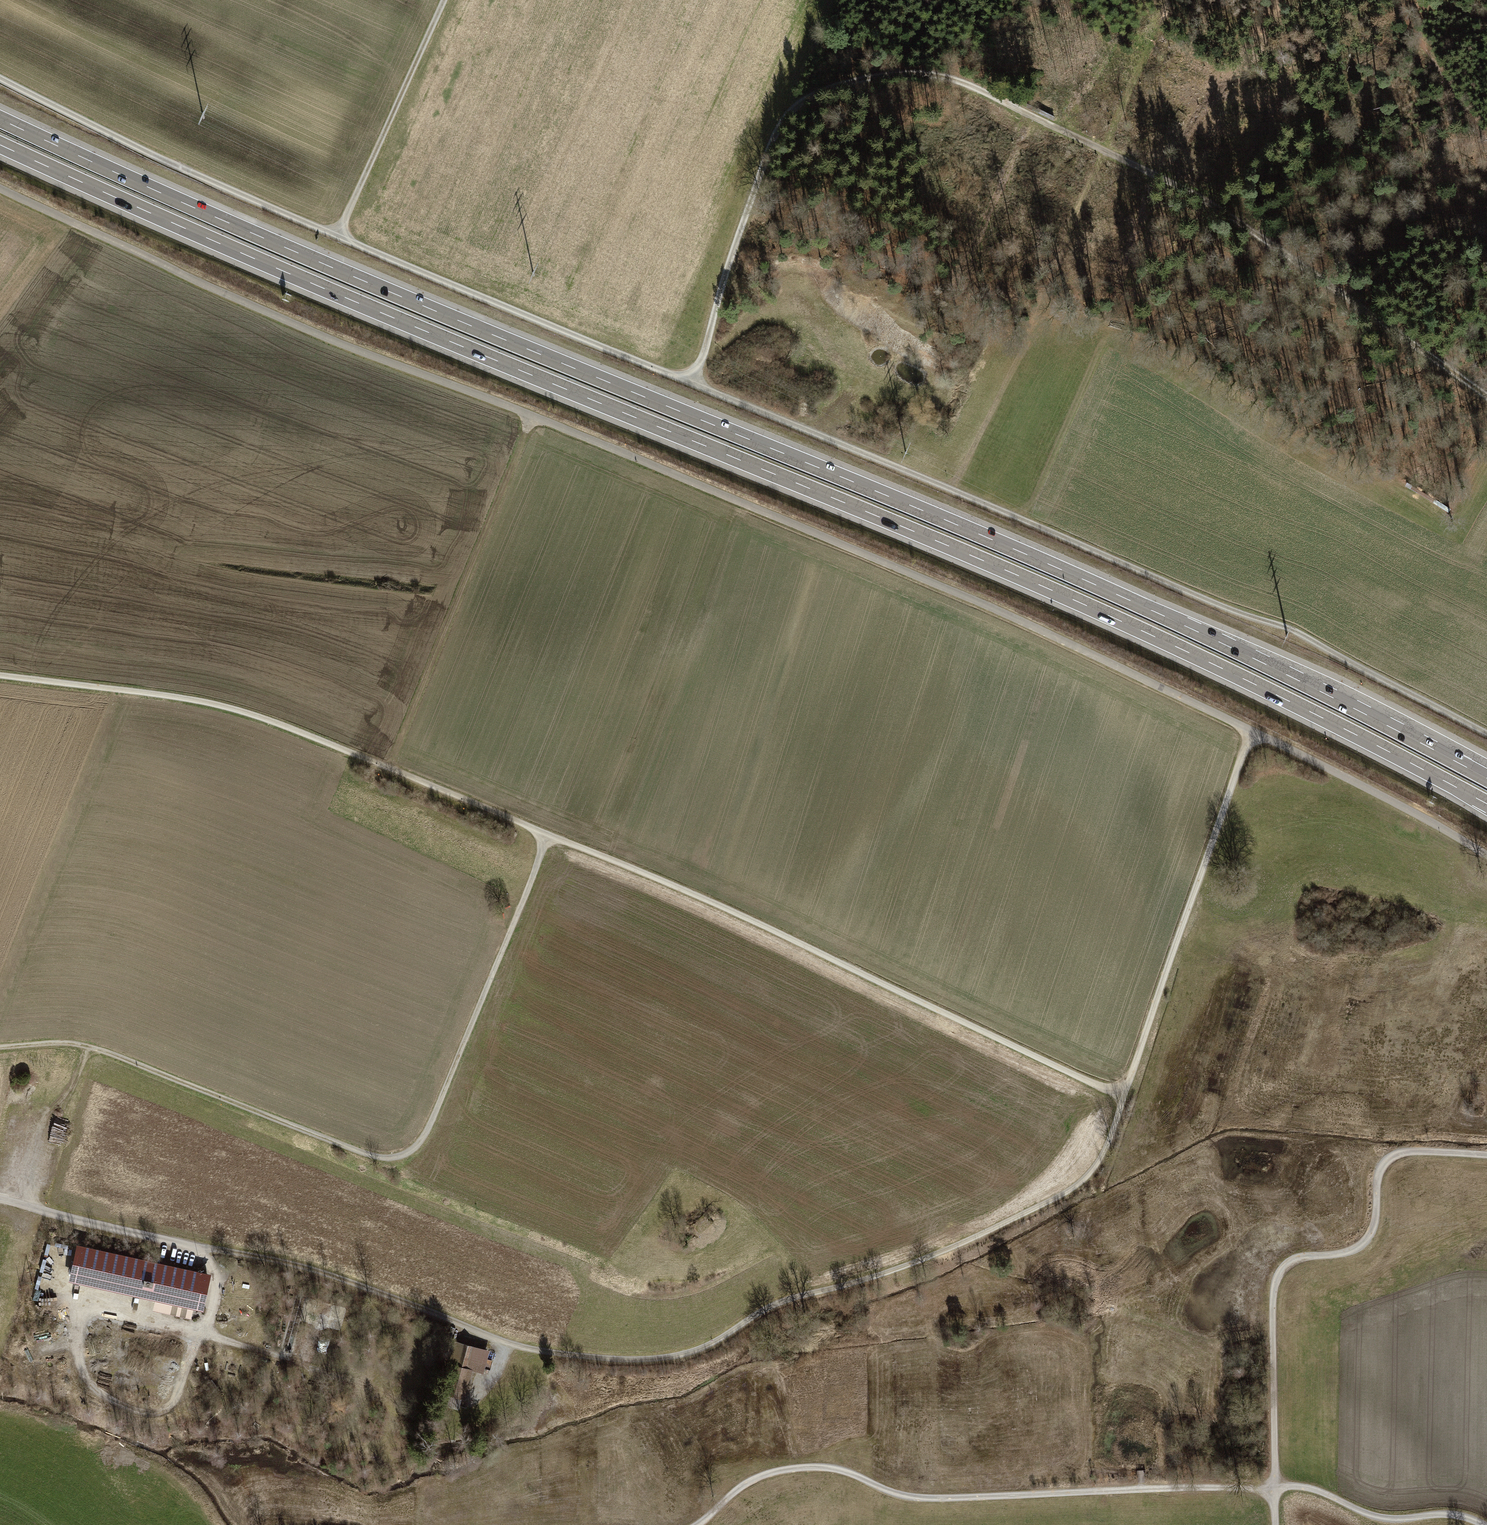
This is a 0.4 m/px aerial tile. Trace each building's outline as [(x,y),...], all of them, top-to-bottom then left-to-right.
[(209,1274),(78,1246),(70,1279),(202,1308),(209,1274)] [(488,1349),(454,1339),(447,1362),(454,1364),(445,1392),(463,1398),(471,1370),(481,1373),(488,1349)]
